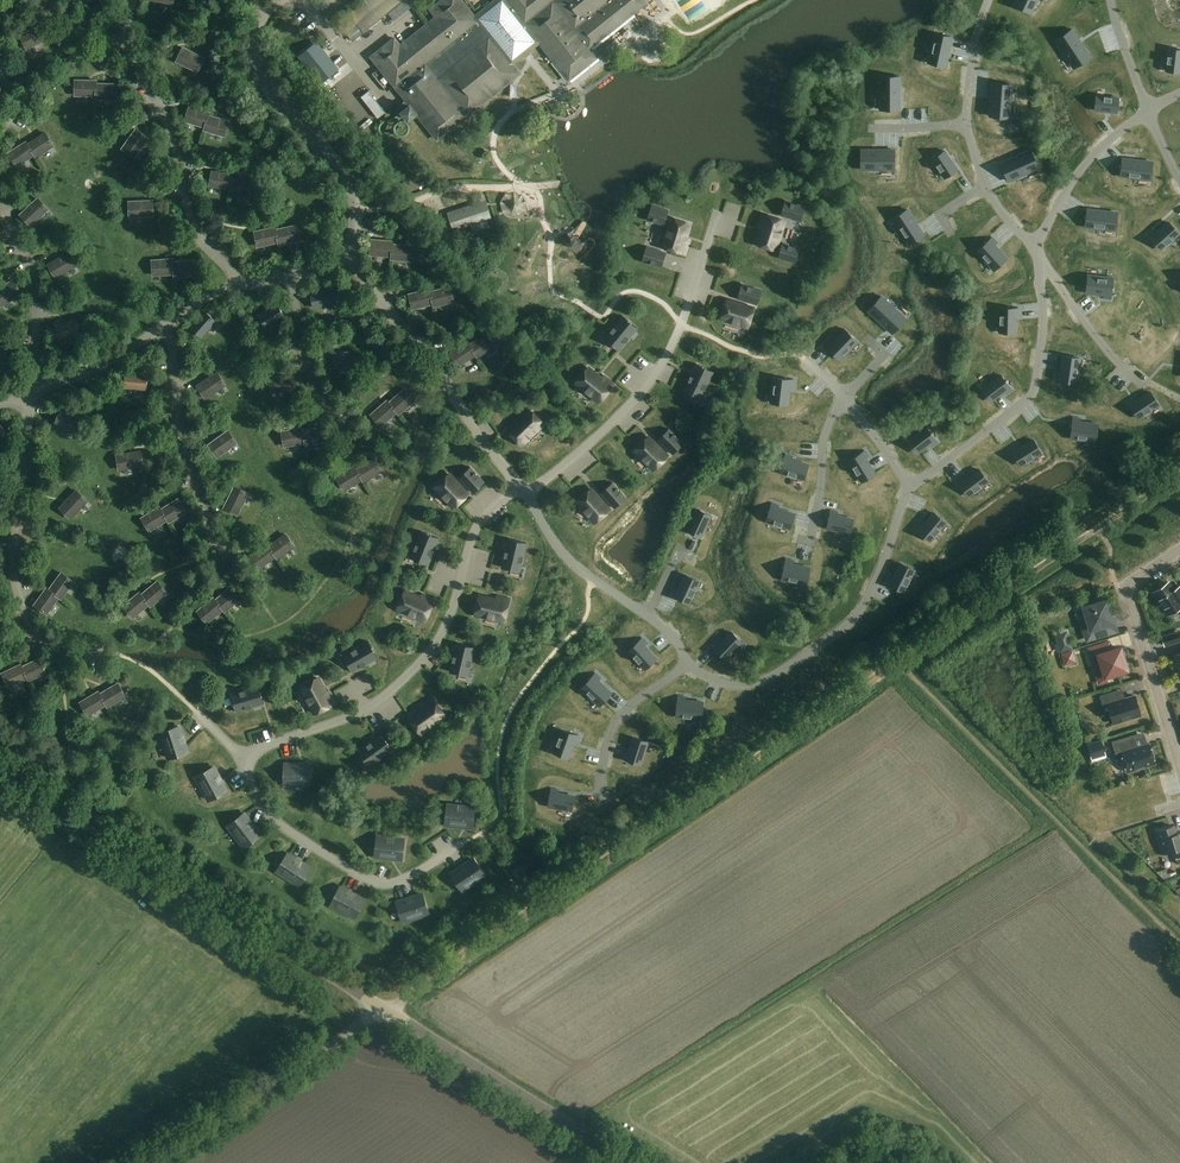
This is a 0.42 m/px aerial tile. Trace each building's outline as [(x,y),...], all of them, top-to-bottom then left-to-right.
[(254,8),(264,0),(248,0),(254,8)] [(349,14),(364,33),(389,13),(395,21),(413,7),(408,0),(366,0),(349,14)] [(487,7),(475,17),(461,0),(442,0),(430,10),(436,17),(400,46),(394,38),(371,57),(437,139),(520,74),(512,64),(525,54),(539,43),(569,80),(598,57),(590,48),(645,3),(643,0),(496,0),(487,7)] [(711,13),(705,0),(679,0),(691,23),(711,13)] [(1013,5),(1032,14),(1038,0),(1016,0),(1013,5)] [(48,38),(42,25),(20,35),(27,49),(48,38)] [(1073,29),(1056,41),(1074,69),(1091,58),(1073,29)] [(935,33),(928,64),(946,67),(952,37),(935,33)] [(204,58),(183,48),(176,62),(197,72),(204,58)] [(1166,72),(1179,73),(1179,50),(1169,49),(1166,72)] [(880,77),(880,110),(900,110),(900,77),(880,77)] [(96,96),(96,84),(96,81),(82,80),(76,80),(75,95),(96,96)] [(992,83),(989,117),(1009,118),(1012,85),(992,83)] [(96,84),(96,96),(96,99),(117,100),(117,84),(96,84)] [(380,120),(389,113),(373,91),(364,97),(380,120)] [(1096,95),(1095,111),(1118,113),(1119,98),(1096,95)] [(205,127),(208,115),(209,113),(189,107),(185,122),(205,127)] [(229,121),(208,115),(205,127),(204,130),(224,136),(229,121)] [(148,138),(136,129),(122,149),(135,157),(148,138)] [(45,133),(27,144),(34,155),(36,157),(53,146),(45,133)] [(34,155),(27,144),(26,142),(8,153),(17,166),(34,155)] [(861,150),(861,170),(895,170),(895,150),(861,150)] [(1031,150),(1000,163),(1008,182),(1039,168),(1031,150)] [(945,151),(932,159),(945,179),(958,170),(945,151)] [(1122,159),(1120,177),(1151,180),(1153,162),(1122,159)] [(230,190),(232,177),(233,174),(212,171),(210,186),(230,190)] [(253,181),(232,177),(230,190),(230,192),(251,196),(253,181)] [(48,210),(38,198),(20,215),(31,226),(48,210)] [(492,218),(486,200),(448,213),(454,231),(492,218)] [(153,216),(153,201),(129,202),(130,217),(153,216)] [(785,201),(781,215),(801,222),(805,207),(785,201)] [(647,220),(660,224),(665,225),(665,223),(670,224),(663,247),(684,254),(688,242),(685,241),(690,224),(671,219),(671,221),(666,219),(669,211),(652,205),(647,220)] [(1087,209),(1085,227),(1116,231),(1118,213),(1087,209)] [(908,210),(892,219),(909,245),(924,235),(908,210)] [(762,228),(757,244),(776,250),(777,248),(781,249),(778,258),(796,263),(800,249),(783,243),(782,245),(778,244),(785,221),(763,215),(759,227),(762,228)] [(1153,232),(1148,236),(1161,251),(1179,234),(1169,222),(1155,234),(1153,232)] [(296,225),(276,230),(279,242),(279,245),(300,240),(296,225)] [(279,242),(276,230),(275,227),(255,232),(258,247),(279,242)] [(993,237),(977,252),(994,271),(1008,259),(996,245),(998,243),(993,237)] [(391,257),(392,244),(393,241),(372,240),(371,255),(391,257)] [(392,244),(391,257),(391,259),(412,261),(413,246),(392,244)] [(667,253),(646,247),(642,262),(662,268),(667,253)] [(76,266),(69,253),(48,265),(56,278),(76,266)] [(174,274),(173,262),(173,259),(152,260),(153,276),(174,274)] [(194,260),(173,262),(174,274),(174,277),(195,276),(194,260)] [(1088,275),(1086,293),(1104,295),(1103,299),(1111,299),(1114,278),(1088,275)] [(12,280),(0,289),(0,303),(2,306),(21,292),(12,280)] [(742,284),(737,299),(758,305),(762,290),(742,284)] [(430,292),(433,304),(434,307),(454,302),(451,287),(430,292)] [(334,304),(331,289),(317,292),(317,289),(310,291),(314,308),(334,304)] [(413,309),(433,304),(430,292),(430,289),(409,294),(413,309)] [(882,296),(868,311),(893,334),(906,319),(882,296)] [(753,309),(728,301),(722,319),(748,327),(753,309)] [(284,317),(275,302),(270,305),(271,308),(259,315),(267,328),(284,317)] [(1000,308),(1000,333),(1016,334),(1016,315),(1020,316),(1020,309),(1000,308)] [(216,322),(205,312),(195,323),(193,321),(189,326),(202,337),(216,322)] [(619,351),(638,328),(623,316),(604,339),(619,351)] [(79,334),(75,319),(61,323),(60,321),(54,323),(59,340),(79,334)] [(828,342),(823,348),(838,363),(856,344),(843,331),(830,344),(828,342)] [(487,333),(469,344),(476,355),(477,357),(495,346),(487,333)] [(476,355),(469,344),(468,342),(450,353),(458,366),(476,355)] [(351,367),(350,352),(327,353),(327,368),(351,367)] [(1057,373),(1056,381),(1077,384),(1081,358),(1063,356),(1060,374),(1057,373)] [(714,372),(696,364),(684,391),(701,399),(714,372)] [(576,384),(599,402),(613,385),(604,377),(602,379),(588,368),(576,384)] [(147,372),(141,371),(141,374),(126,373),(125,388),(146,390),(147,372)] [(225,385),(217,373),(197,386),(205,398),(225,385)] [(1001,375),(982,390),(991,402),(1005,392),(1007,394),(1012,390),(1001,375)] [(295,377),(271,376),(271,391),(294,392),(295,377)] [(773,378),(770,403),(788,405),(791,388),(794,388),(795,380),(773,378)] [(389,403),(397,412),(399,414),(415,400),(404,389),(389,403)] [(1133,399),(1128,403),(1138,419),(1160,405),(1151,392),(1135,402),(1133,399)] [(397,412),(389,403),(387,401),(371,414),(381,426),(397,412)] [(67,411),(61,408),(54,425),(74,433),(80,419),(66,413),(67,411)] [(508,431),(522,445),(543,425),(528,408),(519,417),(521,419),(508,431)] [(1073,418),(1070,439),(1096,442),(1098,424),(1080,422),(1081,419),(1073,418)] [(323,426),(303,430),(305,442),(306,445),(326,441),(323,426)] [(305,442),(303,430),(302,427),(282,432),(285,447),(305,442)] [(926,427),(907,442),(916,454),(930,444),(932,446),(938,442),(926,427)] [(669,429),(658,440),(673,455),(684,444),(669,429)] [(237,443),(228,431),(208,445),(217,457),(237,443)] [(668,456),(660,448),(649,437),(635,451),(654,470),(668,456)] [(1016,446),(1010,450),(1021,467),(1042,453),(1033,439),(1018,449),(1016,446)] [(143,466),(140,451),(117,455),(119,470),(143,466)] [(865,451),(849,461),(862,483),(876,474),(866,459),(869,457),(865,451)] [(786,454),(780,473),(804,480),(809,465),(791,459),(792,456),(786,454)] [(356,469),(362,480),(364,482),(382,472),(374,458),(356,469)] [(362,480),(356,469),(355,466),(337,477),(344,490),(362,480)] [(459,478),(473,493),(485,483),(470,467),(459,478)] [(962,477),(957,481),(969,497),(989,482),(979,469),(964,480),(962,477)] [(435,488),(454,508),(468,494),(450,475),(435,488)] [(613,483),(601,493),(615,509),(626,499),(613,483)] [(248,493),(235,487),(224,508),(238,515),(248,493)] [(592,490),(577,503),(595,523),(610,510),(592,490)] [(87,501),(76,491),(60,508),(71,519),(87,501)] [(161,509),(167,520),(169,522),(187,511),(179,498),(161,509)] [(772,503),(766,522),(790,529),(795,514),(777,508),(778,505),(772,503)] [(167,520),(161,509),(159,507),(142,518),(150,531),(167,520)] [(687,523),(684,530),(701,538),(711,515),(698,509),(690,525),(687,523)] [(831,511),(827,529),(851,534),(854,520),(837,516),(838,512),(831,511)] [(920,525),(915,530),(930,542),(947,523),(934,513),(922,527),(920,525)] [(428,566),(439,538),(423,532),(411,559),(428,566)] [(285,534),(269,546),(276,556),(278,559),(295,546),(285,534)] [(502,568),(515,571),(519,572),(526,543),(509,539),(502,568)] [(276,556),(269,546),(267,544),(250,557),(259,569),(276,556)] [(786,559),(781,580),(807,586),(811,568),(793,564),(794,560),(786,559)] [(890,578),(887,584),(904,593),(915,570),(901,563),(893,580),(890,578)] [(49,590),(59,597),(61,599),(74,582),(61,573),(49,590)] [(673,593),(670,599),(688,608),(699,585),(684,578),(676,595),(673,593)] [(141,595),(149,604),(151,607),(167,593),(157,581),(141,595)] [(1169,582),(1155,592),(1163,604),(1161,605),(1167,615),(1178,608),(1179,610),(1179,586),(1174,589),(1169,582)] [(215,600),(223,610),(225,612),(241,599),(232,587),(215,600)] [(59,597),(49,590),(47,588),(34,605),(47,614),(59,597)] [(425,621),(434,600),(422,596),(421,598),(405,591),(398,609),(425,621)] [(149,604),(141,595),(139,592),(123,606),(133,618),(149,604)] [(480,596),(476,615),(504,622),(509,600),(497,597),(497,600),(480,596)] [(223,610),(215,600),(214,598),(197,611),(207,623),(223,610)] [(1104,602),(1103,598),(1092,601),(1093,605),(1085,607),(1088,619),(1082,620),(1088,639),(1107,634),(1104,625),(1113,622),(1107,601),(1104,602)] [(717,642),(712,647),(726,660),(743,642),(732,632),(720,644),(717,642)] [(643,638),(628,651),(645,670),(657,659),(645,645),(647,643),(643,638)] [(378,658),(369,642),(343,656),(352,672),(378,658)] [(475,647),(457,643),(450,672),(468,676),(475,647)] [(1107,652),(1104,643),(1089,647),(1093,662),(1101,659),(1106,676),(1127,669),(1121,648),(1107,652)] [(1072,651),(1060,654),(1064,666),(1075,663),(1072,651)] [(35,661),(21,667),(26,679),(28,681),(47,672),(40,658),(35,661)] [(26,679),(21,667),(20,665),(1,674),(8,688),(26,679)] [(596,673),(581,689),(600,707),(612,693),(599,681),(601,678),(596,673)] [(318,678),(301,688),(315,714),(335,703),(329,692),(326,693),(318,678)] [(99,695),(105,705),(107,708),(125,698),(117,684),(99,695)] [(236,712),(264,704),(259,686),(231,694),(236,712)] [(1124,699),(1121,688),(1100,695),(1103,706),(1108,704),(1114,722),(1141,714),(1135,695),(1124,699)] [(345,694),(348,706),(358,703),(355,691),(345,694)] [(105,705),(99,695),(97,692),(79,703),(87,716),(105,705)] [(678,696),(676,718),(702,721),(704,702),(686,700),(686,697),(678,696)] [(421,734),(445,717),(432,698),(422,706),(424,708),(410,718),(421,734)] [(169,759),(187,752),(179,727),(161,733),(169,759)] [(562,729),(554,753),(569,759),(575,741),(578,742),(580,736),(562,729)] [(358,752),(369,767),(393,750),(382,734),(358,752)] [(1150,744),(1136,748),(1133,736),(1112,742),(1116,754),(1121,752),(1127,772),(1130,771),(1133,773),(1139,771),(1141,768),(1156,764),(1150,744)] [(625,753),(623,760),(641,765),(648,742),(634,737),(628,754),(625,753)] [(1094,758),(1110,756),(1109,748),(1105,748),(1104,742),(1099,742),(1100,750),(1093,751),(1094,758)] [(285,765),(284,784),(311,785),(312,765),(285,765)] [(209,800),(227,791),(214,767),(197,777),(209,800)] [(551,788),(548,807),(572,811),(575,796),(558,793),(558,790),(551,788)] [(445,825),(472,828),(475,808),(448,805),(445,825)] [(245,847),(261,835),(244,814),(229,826),(245,847)] [(1174,826),(1156,831),(1163,853),(1173,850),(1175,857),(1179,855),(1179,833),(1176,834),(1174,826)] [(375,856),(402,859),(404,840),(377,837),(375,856)] [(277,871),(300,885),(310,869),(287,855),(277,871)] [(452,875),(462,891),(485,875),(474,859),(468,864),(452,875)] [(364,900),(340,888),(331,905),(355,917),(364,900)] [(423,894),(397,903),(403,921),(429,913),(423,894)]
